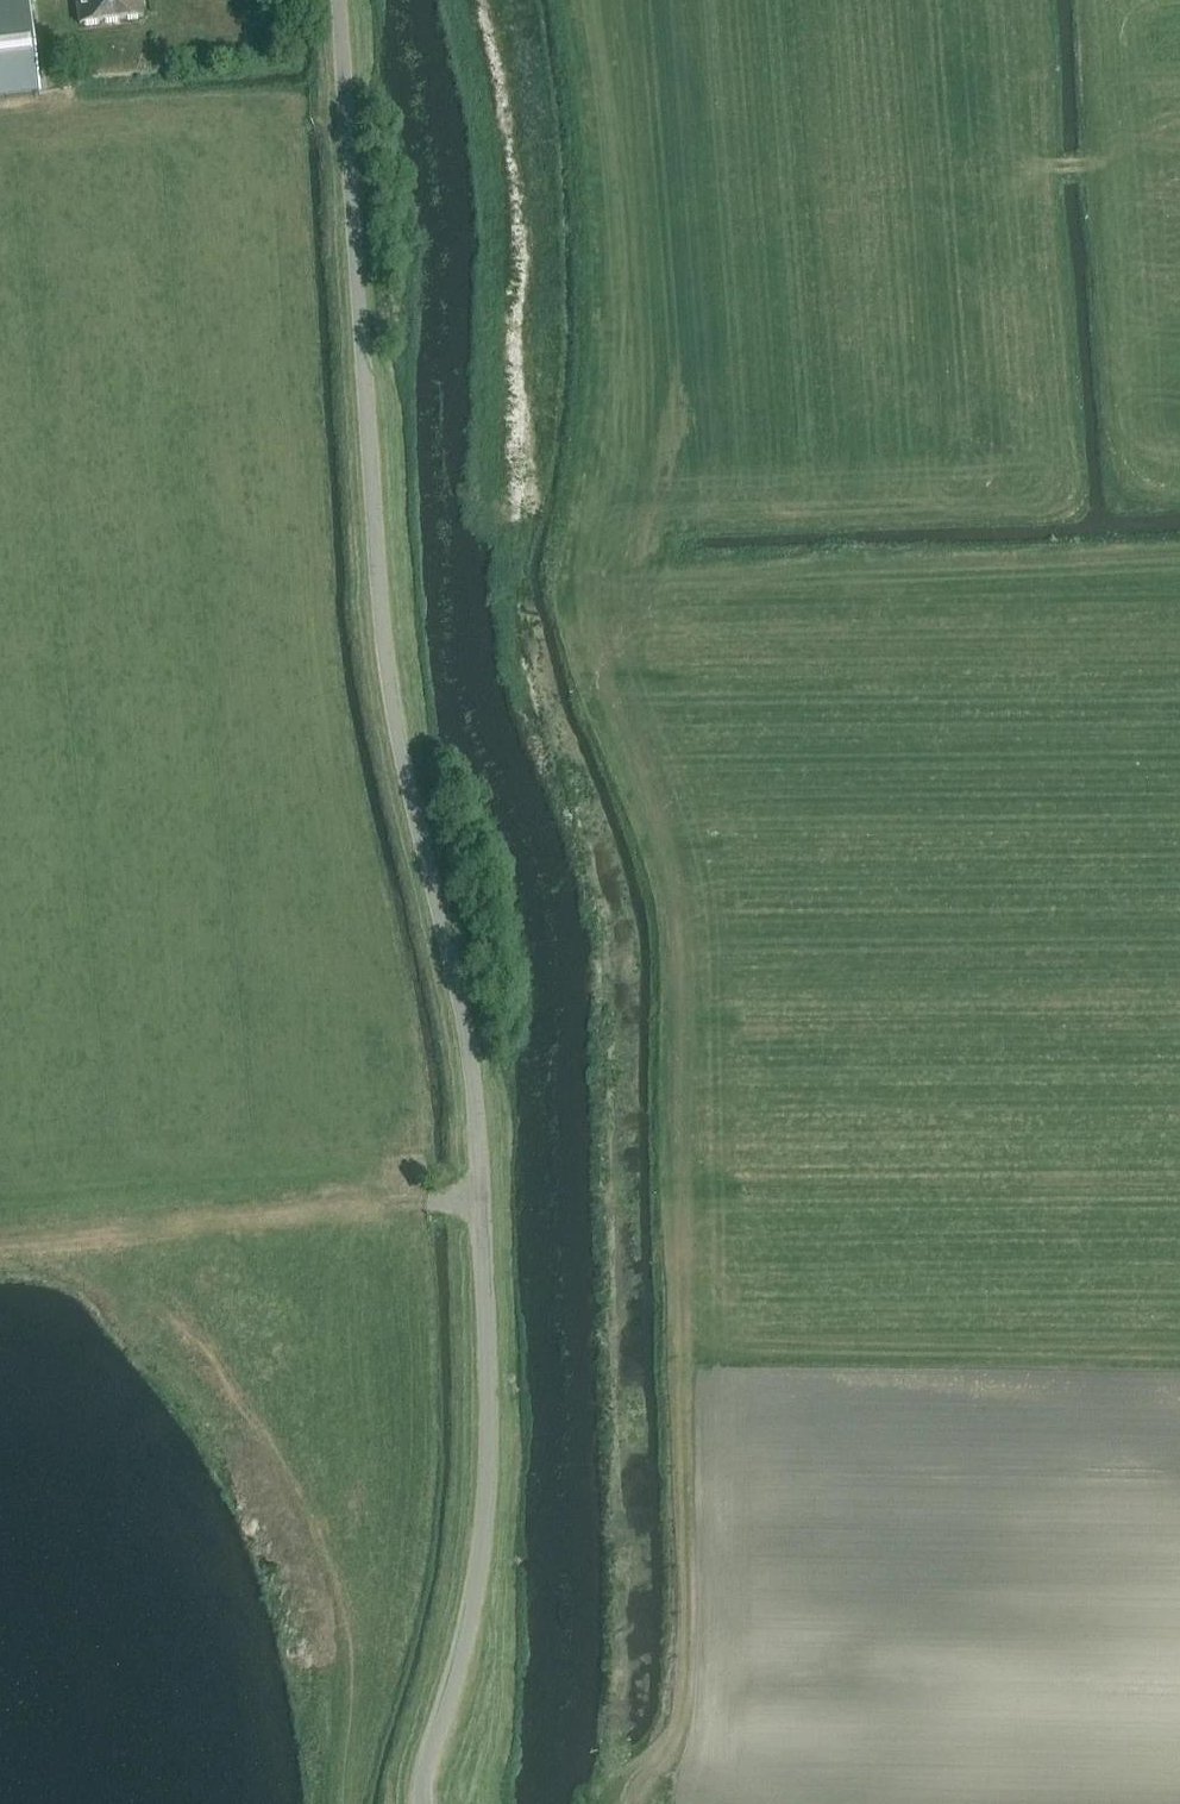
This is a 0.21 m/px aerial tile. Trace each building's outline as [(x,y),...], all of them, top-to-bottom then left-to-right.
[(37,95),(26,0),(0,0),(0,99),(37,95)] [(79,25),(143,17),(141,0),(76,0),(79,25)]
